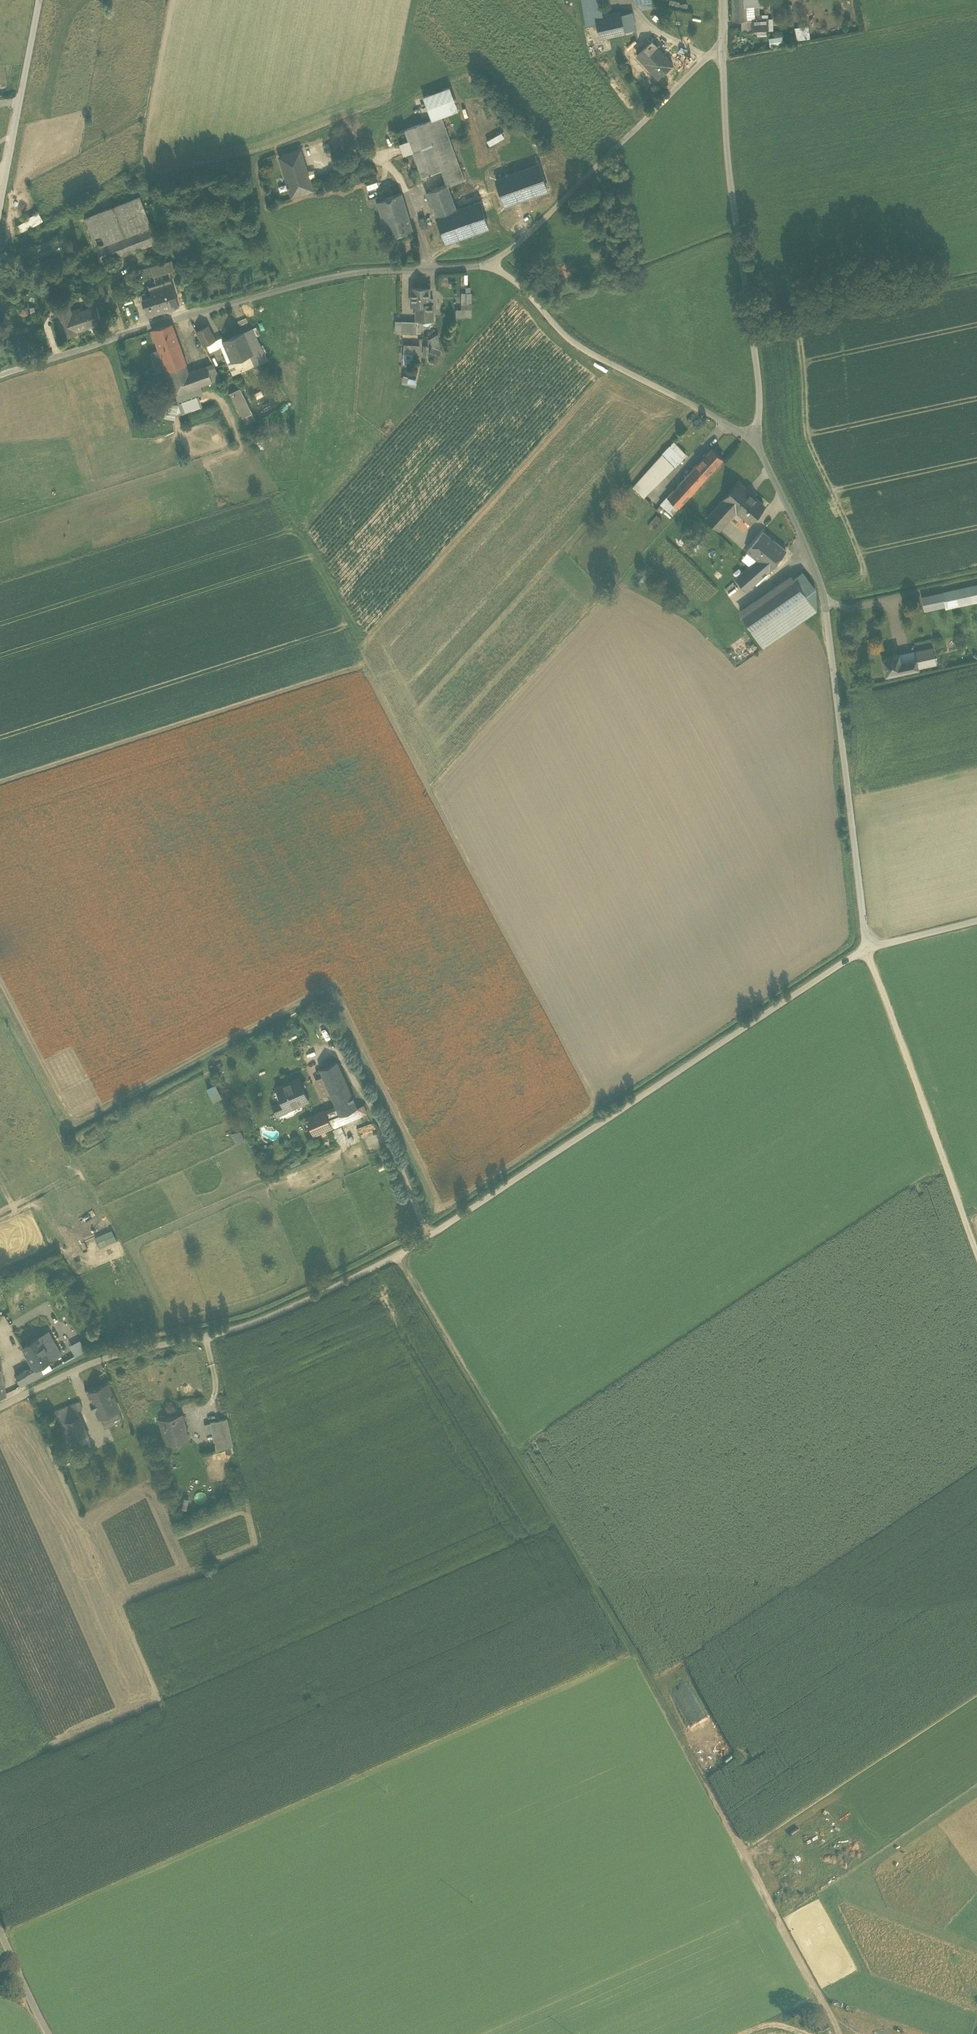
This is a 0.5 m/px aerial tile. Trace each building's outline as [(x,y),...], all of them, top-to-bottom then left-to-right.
[(587,26),(597,24),(595,20),(596,20),(594,10),(602,8),(600,0),(582,0),(587,26)] [(746,19),(746,6),(745,0),(733,0),(734,19),(741,19),(746,19)] [(640,3),(641,9),(652,7),(651,1),(640,3)] [(755,14),(755,6),(746,6),(746,19),(752,19),(755,19),(755,14)] [(600,37),(625,31),(621,14),(603,18),(602,8),(594,10),(596,20),(595,20),(597,24),(600,37)] [(621,14),(625,31),(636,29),(632,11),(621,14)] [(752,19),(752,31),(757,31),(767,30),(768,30),(768,18),(762,18),(755,19),(752,19)] [(742,31),(752,31),(752,19),(746,19),(741,19),(742,31)] [(796,40),(810,38),(808,25),(795,27),(796,40)] [(782,36),(769,38),(770,45),(783,43),(782,36)] [(632,48),(637,54),(649,43),(644,37),(632,48)] [(649,43),(637,54),(659,77),(673,64),(656,45),(654,47),(649,43)] [(423,96),(432,119),(441,115),(458,109),(450,87),(423,96)] [(441,170),(446,184),(447,184),(447,186),(460,181),(465,179),(441,115),(432,119),(424,122),(441,170)] [(413,151),(422,176),(441,170),(424,122),(406,128),(405,128),(409,140),(404,142),(408,153),(413,151)] [(501,132),(487,140),(490,145),(504,137),(501,132)] [(280,156),(292,196),(313,189),(300,150),(280,156)] [(497,179),(505,204),(547,189),(538,165),(497,179)] [(350,175),(353,184),(363,180),(362,177),(366,175),(364,170),(350,175)] [(456,208),(447,186),(447,184),(446,184),(428,191),(437,215),(456,208)] [(402,192),(379,200),(377,201),(377,202),(383,222),(408,214),(402,192)] [(84,217),(96,248),(151,227),(139,196),(84,217)] [(478,200),(456,208),(437,215),(438,217),(479,202),(478,200)] [(438,217),(446,242),(488,227),(479,202),(438,217)] [(38,212),(15,223),(20,232),(43,220),(38,212)] [(383,222),(388,238),(413,229),(408,214),(383,222)] [(96,248),(102,263),(157,242),(151,227),(96,248)] [(19,253),(24,265),(62,248),(57,236),(19,253)] [(150,267),(153,275),(174,269),(172,260),(150,267)] [(86,277),(89,287),(91,286),(102,282),(108,280),(105,270),(86,277)] [(91,286),(96,300),(107,296),(102,282),(91,286)] [(172,284),(157,288),(164,310),(179,305),(172,284)] [(147,315),(164,310),(157,288),(150,291),(152,296),(142,299),(147,315)] [(417,305),(429,305),(429,304),(429,289),(413,288),(412,304),(417,305)] [(461,292),(461,300),(472,301),(472,292),(461,292)] [(472,301),(461,300),(461,308),(465,309),(465,317),(471,317),(472,301)] [(77,333),(76,331),(71,314),(70,311),(68,304),(54,308),(63,337),(77,333)] [(417,319),(433,319),(433,304),(429,304),(429,305),(417,305),(417,319)] [(80,312),(71,314),(76,331),(102,323),(96,306),(80,312)] [(461,308),(456,308),(456,317),(465,317),(465,309),(461,308)] [(103,317),(106,327),(113,325),(109,314),(103,317)] [(401,333),(417,333),(418,321),(402,321),(401,333)] [(152,330),(159,349),(178,343),(172,325),(152,330)] [(196,332),(204,346),(207,345),(216,340),(208,326),(196,332)] [(251,355),(255,365),(268,360),(263,350),(252,329),(223,340),(225,345),(232,362),(251,355)] [(429,340),(432,346),(442,350),(438,334),(429,340)] [(222,338),(216,340),(207,345),(210,351),(221,347),(225,345),(223,340),(222,338)] [(175,394),(193,388),(194,388),(188,371),(178,343),(159,349),(164,363),(167,371),(175,394)] [(403,344),(403,353),(414,354),(420,355),(421,345),(403,344)] [(232,362),(225,345),(221,347),(228,364),(232,362)] [(442,350),(432,346),(430,353),(440,357),(442,350)] [(156,366),(164,363),(159,349),(151,352),(156,366)] [(414,354),(403,353),(402,364),(411,364),(411,361),(413,361),(414,354)] [(232,362),(228,364),(233,374),(255,365),(251,355),(232,362)] [(213,364),(195,370),(200,386),(221,378),(213,364)] [(409,368),(408,376),(417,378),(418,370),(409,368)] [(188,371),(194,388),(200,386),(195,370),(194,369),(188,371)] [(416,384),(417,378),(408,376),(404,375),(403,382),(416,384)] [(200,386),(194,388),(193,388),(196,394),(202,392),(200,386)] [(177,401),(196,394),(193,388),(175,394),(177,401)] [(229,393),(241,416),(251,411),(239,388),(229,393)] [(200,408),(196,394),(177,401),(179,404),(182,414),(200,408)] [(182,414),(179,404),(166,403),(164,419),(175,421),(175,416),(182,414)] [(255,419),(251,411),(241,416),(245,424),(255,419)] [(675,441),(670,446),(682,457),(686,453),(675,441)] [(670,446),(663,453),(675,465),(682,457),(670,446)] [(697,464),(708,474),(722,457),(711,448),(697,464)] [(651,490),(675,465),(663,453),(639,479),(651,490)] [(697,464),(668,497),(679,506),(708,474),(697,464)] [(645,497),(651,490),(639,479),(633,486),(645,497)] [(736,508),(750,520),(764,505),(740,484),(718,508),(728,517),(736,508)] [(672,513),(679,506),(668,497),(661,504),(672,513)] [(709,519),(719,528),(728,517),(718,508),(709,519)] [(649,525),(653,529),(661,520),(657,516),(649,525)] [(771,569),(786,550),(763,532),(747,551),(757,559),(735,578),(746,591),(771,569)] [(802,571),(794,578),(806,595),(814,607),(818,593),(802,571)] [(773,592),(785,609),(793,604),(806,595),(794,578),(773,592)] [(924,610),(945,605),(945,608),(976,601),(976,585),(921,597),(924,610)] [(773,592),(756,604),(767,622),(785,609),(773,592)] [(801,616),(814,607),(806,595),(793,604),(801,616)] [(753,632),(767,622),(756,604),(741,614),(753,632)] [(793,604),(785,609),(767,622),(753,632),(763,646),(803,619),(801,616),(793,604)] [(933,647),(915,651),(916,658),(918,667),(936,663),(933,647)] [(914,651),(898,654),(900,662),(916,658),(915,651),(914,650),(914,651)] [(918,667),(916,658),(900,662),(898,654),(882,658),(886,674),(918,667)] [(320,1068),(336,1106),(339,1114),(356,1107),(354,1102),(338,1061),(320,1068)] [(299,1078),(288,1082),(297,1104),(300,1103),(310,1099),(309,1097),(307,1098),(299,1078)] [(206,1086),(213,1100),(222,1096),(215,1082),(206,1086)] [(290,1107),(297,1104),(288,1082),(276,1087),(282,1101),(273,1104),(279,1121),(289,1117),(285,1109),(290,1107)] [(363,1098),(354,1102),(356,1107),(360,1115),(368,1112),(363,1098)] [(333,1117),(339,1114),(336,1106),(325,1110),(328,1119),(333,1117)] [(339,1114),(333,1117),(337,1125),(360,1115),(356,1107),(339,1114)] [(313,1135),(332,1127),(328,1119),(325,1110),(306,1118),(313,1135)] [(332,1127),(337,1125),(333,1117),(328,1119),(332,1127)] [(346,1122),(333,1128),(339,1143),(352,1137),(346,1122)] [(240,1129),(232,1133),(236,1142),(244,1138),(240,1129)] [(99,1247),(117,1239),(112,1228),(95,1236),(99,1247)] [(48,1361),(62,1354),(49,1331),(22,1347),(33,1366),(35,1369),(36,1368),(40,1366),(48,1361)] [(80,1340),(70,1346),(76,1356),(86,1350),(80,1340)] [(48,1361),(40,1366),(44,1374),(53,1369),(48,1361)] [(41,1376),(36,1368),(35,1369),(33,1366),(15,1375),(20,1386),(34,1379),(41,1376)] [(100,1418),(118,1410),(107,1384),(89,1392),(93,1401),(97,1410),(100,1418)] [(56,1413),(71,1447),(90,1439),(78,1411),(82,1409),(80,1403),(56,1413)] [(122,1419),(118,1410),(100,1418),(104,1427),(122,1419)] [(159,1420),(163,1435),(186,1430),(183,1415),(159,1420)] [(227,1419),(210,1423),(211,1423),(213,1433),(214,1440),(215,1440),(218,1450),(233,1446),(227,1419)] [(188,1439),(186,1430),(163,1435),(165,1444),(188,1439)]
